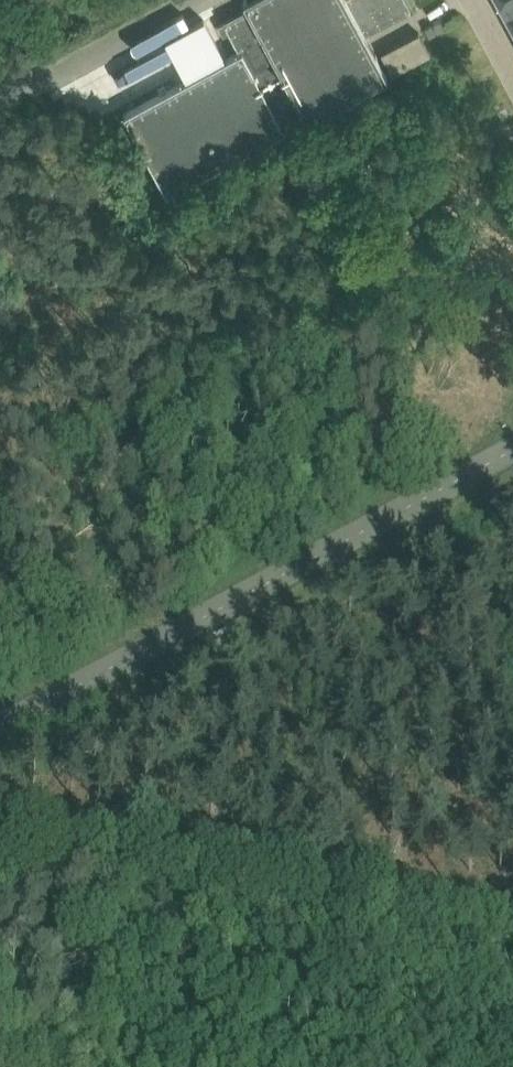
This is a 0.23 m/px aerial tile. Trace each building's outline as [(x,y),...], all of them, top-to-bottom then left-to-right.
[(167,193),(307,117),(315,113),(387,74),(366,34),(413,9),(409,0),(244,0),(249,8),(225,21),(195,37),(200,47),(207,44),(217,63),(199,73),(182,82),(124,113),(167,193)] [(512,27),(512,0),(498,0),(512,27)] [(427,46),(419,32),(381,52),(393,74),(431,53),(427,46)] [(411,86),(427,115),(460,96),(445,68),(411,86)]
